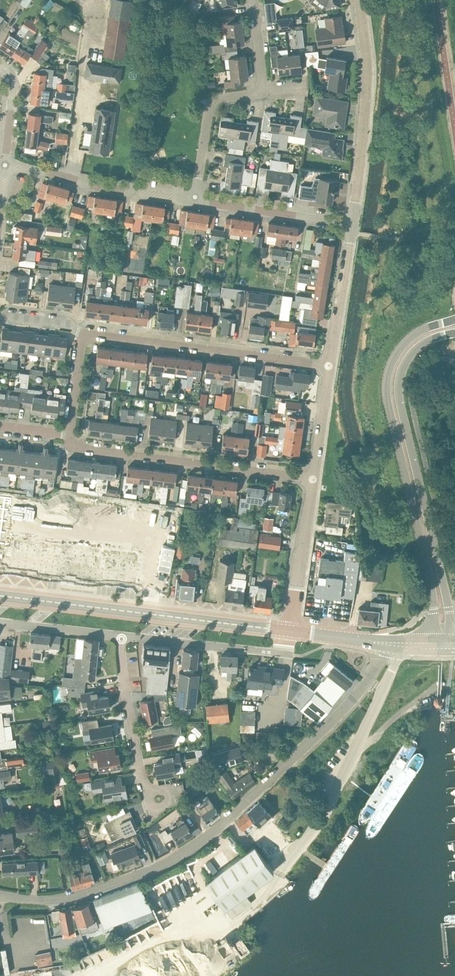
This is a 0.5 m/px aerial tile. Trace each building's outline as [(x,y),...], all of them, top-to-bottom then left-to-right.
[(103,55),(124,58),(133,0),(111,0),(103,55)] [(274,1),(266,2),(267,12),(275,11),(274,1)] [(225,33),(242,31),(241,21),(234,21),(233,15),(217,17),(218,23),(224,23),(225,33)] [(340,16),(325,18),(326,27),(315,29),(318,46),(345,43),(343,25),(342,26),(340,16)] [(292,17),(274,19),(276,31),(293,29),(292,17)] [(20,27),(27,31),(33,22),(26,18),(20,27)] [(33,22),(27,31),(33,35),(39,26),(33,22)] [(202,36),(209,35),(208,23),(201,23),(202,36)] [(302,25),(295,26),(295,29),(296,29),(298,47),(304,46),(302,29),(303,28),(302,25)] [(27,31),(20,27),(19,28),(15,35),(8,31),(0,45),(0,46),(12,54),(21,40),(20,40),(25,32),(26,32),(27,31)] [(242,31),(225,33),(227,45),(243,43),(242,31)] [(41,39),(31,55),(37,59),(47,43),(41,39)] [(21,40),(12,54),(24,62),(31,52),(33,48),(24,42),(21,40)] [(221,52),(226,51),(225,51),(224,43),(208,45),(208,53),(221,51),(221,52)] [(283,55),(277,50),(277,45),(270,46),(270,50),(272,67),(278,66),(279,73),(290,72),(288,55),(283,55)] [(307,65),(316,67),(324,69),(324,71),(330,72),(328,87),(345,90),(347,77),(342,76),(344,60),(326,56),(326,59),(319,58),(318,50),(315,51),(307,52),(305,52),(307,65)] [(44,51),(37,60),(42,64),(49,55),(44,51)] [(288,55),(290,72),(302,70),(300,53),(288,55)] [(229,68),(245,67),(244,56),(228,58),(229,68)] [(87,62),(84,77),(118,82),(121,68),(87,62)] [(34,72),(32,87),(51,89),(54,68),(43,67),(40,68),(39,73),(34,72)] [(245,67),(229,68),(231,80),(224,81),(225,86),(242,84),(241,79),(247,78),(245,67)] [(56,90),(67,91),(75,92),(76,84),(57,82),(56,90)] [(30,102),(41,103),(49,104),(51,89),(32,87),(30,102)] [(67,91),(56,90),(54,99),(66,101),(67,91)] [(346,102),(316,97),(313,114),(327,116),(326,125),(342,127),(346,102)] [(96,107),(89,150),(108,153),(115,110),(96,107)] [(276,152),(282,117),(274,116),(275,112),(264,110),(260,136),(270,137),(269,146),(269,151),(276,152)] [(58,121),(71,123),(72,112),(60,111),(58,121)] [(26,128),(38,129),(39,121),(52,123),(52,116),(40,115),(40,114),(28,112),(26,128)] [(282,117),(276,152),(277,152),(278,147),(285,148),(287,134),(304,137),(305,128),(305,127),(299,126),(301,116),(290,114),(289,118),(282,117)] [(234,153),(239,122),(231,121),(232,117),(221,116),(218,136),(228,137),(227,146),(228,146),(227,152),(234,153)] [(239,122),(234,153),(235,153),(235,148),(243,149),(244,140),(254,141),(258,121),(247,120),(246,123),(239,122)] [(38,129),(26,128),(24,145),(25,145),(24,151),(35,152),(36,146),(47,150),(49,143),(37,139),(38,129)] [(341,160),(343,149),(341,149),(343,140),(334,138),(335,133),(316,130),(305,128),(304,137),(303,144),(323,147),(322,155),(332,157),(331,158),(341,160)] [(56,131),(55,142),(67,144),(68,133),(56,131)] [(267,188),(275,189),(280,153),(274,152),(273,159),(271,159),(270,168),(260,167),(256,191),(267,192),(267,188)] [(287,161),(280,160),(281,153),(280,153),(275,189),(282,190),(281,195),(292,196),(295,172),(286,171),(287,161)] [(226,173),(250,177),(252,169),(243,168),(244,157),(225,154),(223,165),(227,166),(226,173)] [(250,177),(226,173),(224,181),(220,180),(219,191),(239,194),(240,184),(249,185),(250,177)] [(336,192),(338,181),(314,178),(312,187),(306,186),(304,198),(312,199),(316,200),(330,202),(331,195),(330,195),(331,191),(336,192)] [(43,182),(41,190),(39,195),(55,200),(59,185),(49,182),(49,184),(43,182)] [(74,192),(69,190),(70,188),(59,185),(55,200),(66,203),(67,199),(72,201),(74,192)] [(104,212),(106,197),(96,196),(95,196),(89,195),(87,205),(94,206),(93,211),(104,212)] [(124,200),(106,197),(104,212),(115,214),(115,210),(122,211),(124,200)] [(37,200),(34,209),(40,211),(43,202),(37,200)] [(127,215),(126,226),(132,227),(131,230),(140,231),(142,218),(152,219),(154,205),(136,202),(135,213),(134,213),(133,216),(127,215)] [(76,216),(79,206),(73,204),(70,214),(76,216)] [(168,222),(168,221),(168,218),(169,218),(170,209),(165,208),(165,206),(154,205),(152,219),(168,222)] [(79,206),(76,216),(82,218),(85,208),(79,206)] [(180,221),(180,223),(179,227),(184,228),(185,222),(186,222),(186,224),(196,226),(198,211),(181,209),(179,221),(180,221)] [(21,218),(32,220),(33,213),(22,211),(21,218)] [(216,214),(198,211),(196,226),(207,228),(208,226),(214,226),(216,214)] [(63,215),(60,226),(73,229),(76,218),(70,216),(63,215)] [(227,217),(225,227),(230,227),(230,231),(240,233),(242,218),(232,217),(232,218),(227,217)] [(242,218),(240,233),(252,235),(252,232),(258,233),(259,221),(242,218)] [(168,221),(168,222),(164,242),(170,243),(174,222),(168,221)] [(179,227),(180,223),(174,222),(170,243),(178,244),(179,235),(178,235),(178,233),(179,227)] [(280,244),(284,224),(269,222),(267,233),(276,235),(275,243),(280,244)] [(284,224),(280,244),(285,245),(286,237),(297,238),(298,227),(284,224)] [(17,225),(17,226),(15,226),(14,232),(16,232),(15,241),(27,243),(28,237),(36,238),(38,228),(29,227),(17,225)] [(47,225),(46,234),(60,236),(61,227),(47,225)] [(214,255),(218,229),(211,228),(210,238),(208,254),(214,255)] [(303,251),(332,256),(334,244),(323,242),(322,247),(316,246),(316,249),(310,248),(313,229),(307,228),(303,251)] [(126,229),(124,248),(129,249),(130,243),(131,243),(133,230),(126,229)] [(148,243),(148,234),(136,233),(135,242),(148,243)] [(73,240),(72,246),(86,248),(87,234),(79,234),(79,240),(73,240)] [(256,235),(255,245),(260,246),(261,246),(262,246),(263,236),(256,235)] [(36,250),(26,249),(27,243),(15,241),(13,257),(35,260),(36,250)] [(278,259),(279,248),(273,247),(271,258),(278,259)] [(279,248),(278,259),(277,264),(289,266),(290,260),(291,260),(292,251),(287,250),(279,248)] [(332,256),(303,251),(302,256),(320,259),(319,267),(330,268),(332,256)] [(39,259),(38,266),(57,268),(58,261),(39,259)] [(298,276),(328,281),(330,268),(319,267),(318,272),(311,271),(311,274),(300,272),(299,276),(298,276)] [(10,272),(8,285),(28,288),(30,274),(10,272)] [(77,272),(75,285),(82,286),(83,273),(77,272)] [(328,281),(298,276),(298,281),(307,282),(306,284),(315,286),(314,291),(326,293),(328,281)] [(140,277),(139,284),(144,285),(145,282),(147,282),(147,278),(140,277)] [(183,286),(181,307),(189,308),(192,284),(184,283),(184,286),(183,286)] [(60,305),(63,285),(50,284),(47,304),(60,305)] [(28,288),(8,285),(7,298),(26,301),(28,288)] [(76,287),(63,285),(60,305),(73,307),(76,287)] [(181,307),(183,286),(177,285),(174,306),(181,307)] [(211,295),(220,294),(219,287),(210,288),(211,295)] [(236,291),(234,304),(244,305),(245,292),(236,291)] [(249,291),(247,306),(267,309),(269,294),(249,291)] [(300,301),(324,305),(326,293),(314,291),(313,297),(296,294),(295,300),(300,301)] [(136,306),(134,320),(147,322),(151,293),(146,292),(145,301),(137,300),(136,307),(136,306)] [(197,329),(202,294),(196,293),(194,312),(187,311),(185,327),(197,329)] [(87,300),(85,314),(98,316),(99,302),(100,295),(95,295),(88,294),(87,300)] [(202,294),(197,329),(210,331),(213,315),(206,314),(208,300),(202,299),(202,294)] [(290,319),(291,294),(281,294),(280,318),(290,319)] [(99,302),(98,316),(109,317),(111,303),(112,297),(105,296),(100,295),(99,302)] [(315,325),(317,316),(322,317),(324,305),(300,301),(299,307),(304,308),(302,322),(315,325)] [(111,303),(109,317),(122,319),(124,305),(111,303)] [(124,305),(122,319),(134,320),(136,306),(124,305)] [(157,323),(173,325),(174,310),(167,309),(168,306),(159,305),(157,323)] [(233,334),(235,323),(237,324),(239,313),(220,311),(218,324),(222,324),(221,332),(233,334)] [(249,324),(247,335),(249,335),(249,338),(249,339),(253,339),(255,338),(255,336),(263,337),(263,333),(268,333),(271,317),(270,317),(258,315),(256,325),(249,324)] [(275,320),(271,319),(269,329),(290,332),(294,333),(295,322),(275,319),(275,320)] [(294,333),(290,332),(288,345),(295,346),(296,342),(314,344),(316,328),(298,325),(297,333),(294,333)] [(0,349),(13,351),(16,331),(3,329),(0,349)] [(13,351),(26,352),(29,333),(16,331),(13,351)] [(26,352),(39,354),(41,334),(29,333),(26,352)] [(39,354),(52,356),(54,336),(41,334),(39,354)] [(54,336),(52,356),(65,357),(68,338),(54,336)] [(103,361),(101,375),(100,388),(105,389),(107,376),(108,368),(109,362),(111,348),(98,346),(96,360),(103,361)] [(111,348),(109,362),(121,364),(123,350),(111,348)] [(121,364),(127,364),(126,378),(132,379),(135,351),(123,350),(121,364)] [(135,351),(132,379),(137,380),(139,366),(146,367),(148,353),(135,351)] [(151,367),(150,374),(156,375),(156,379),(162,380),(165,355),(153,353),(151,367)] [(176,371),(177,357),(165,355),(161,383),(159,396),(164,396),(166,384),(167,384),(169,370),(176,371)] [(187,372),(189,358),(177,357),(176,371),(187,372)] [(187,378),(186,386),(192,387),(193,380),(199,381),(200,374),(202,360),(189,358),(187,372),(188,372),(187,378)] [(207,361),(205,375),(211,376),(210,382),(212,382),(210,391),(216,392),(220,362),(207,361)] [(220,362),(216,392),(220,392),(222,383),(224,384),(225,378),(230,378),(232,364),(220,362)] [(239,365),(238,378),(237,384),(246,385),(245,387),(252,388),(254,367),(239,365)] [(300,391),(301,386),(307,387),(309,374),(291,372),(290,377),(276,375),(274,387),(300,391)] [(273,381),(263,380),(261,394),(271,395),(273,381)] [(8,389),(5,409),(19,411),(20,404),(25,405),(28,388),(15,386),(15,390),(8,389)] [(28,388),(25,405),(32,406),(31,412),(44,414),(47,394),(40,393),(41,389),(28,388)] [(216,394),(214,406),(229,409),(232,393),(222,391),(222,395),(216,394)] [(64,413),(67,394),(54,392),(54,395),(47,394),(44,414),(58,415),(58,412),(64,413)] [(95,420),(90,419),(85,418),(84,427),(89,428),(88,432),(101,434),(105,399),(105,392),(100,392),(97,411),(96,411),(95,420)] [(260,394),(252,393),(251,407),(258,407),(260,394)] [(107,421),(109,406),(110,400),(105,399),(101,434),(113,435),(114,422),(107,421)] [(286,423),(302,425),(304,416),(295,415),(296,411),(301,411),(302,402),(286,400),(284,413),(275,411),(275,413),(272,412),(271,417),(274,418),(274,419),(286,421),(286,423)] [(148,437),(161,438),(164,419),(151,417),(151,414),(153,414),(154,406),(147,405),(145,418),(145,423),(150,424),(148,437)] [(125,437),(128,408),(122,407),(120,423),(114,422),(113,435),(125,437)] [(128,408),(125,437),(137,438),(138,430),(144,431),(145,423),(145,418),(134,417),(135,409),(128,408)] [(164,419),(161,438),(175,440),(177,420),(164,419)] [(234,429),(233,435),(224,433),(221,450),(234,451),(238,422),(233,421),(232,429),(234,429)] [(198,443),(200,423),(187,422),(185,441),(198,443)] [(243,422),(238,422),(234,451),(247,453),(249,437),(239,435),(240,430),(242,431),(243,422)] [(255,431),(263,432),(264,423),(256,422),(255,431)] [(200,423),(198,443),(211,445),(214,425),(200,423)] [(284,435),(301,438),(302,425),(286,423),(285,426),(280,425),(279,431),(285,432),(284,435)] [(267,444),(267,443),(276,444),(275,449),(282,450),(282,451),(299,453),(301,438),(284,435),(284,438),(278,437),(278,436),(266,435),(263,435),(263,432),(255,431),(255,434),(259,435),(258,443),(256,455),(265,456),(267,444)] [(16,446),(16,450),(8,449),(3,484),(9,485),(11,474),(24,475),(22,487),(28,488),(33,452),(24,451),(24,447),(22,447),(23,443),(18,442),(18,447),(16,446)] [(41,449),(41,453),(33,452),(28,488),(34,488),(36,477),(49,478),(48,485),(54,486),(58,455),(49,454),(49,451),(47,450),(48,446),(43,445),(43,450),(41,449)] [(78,482),(81,459),(69,458),(67,471),(72,472),(71,480),(72,480),(71,488),(77,489),(78,482)] [(81,459),(78,482),(83,482),(84,473),(91,474),(93,461),(81,459)] [(101,491),(105,462),(93,461),(91,474),(98,475),(96,491),(101,491)] [(105,462),(101,491),(106,492),(108,481),(115,482),(116,477),(117,464),(105,462)] [(127,479),(138,481),(137,487),(133,486),(132,493),(137,493),(141,467),(128,465),(127,479)] [(143,481),(151,482),(153,469),(141,467),(137,493),(142,494),(143,481)] [(151,482),(156,483),(155,490),(156,490),(155,496),(161,497),(160,502),(165,470),(153,469),(151,482)] [(177,472),(165,470),(160,502),(166,503),(168,485),(175,486),(177,472)] [(197,502),(201,475),(188,473),(186,490),(181,489),(179,499),(190,501),(191,493),(189,493),(190,488),(199,489),(197,502)] [(201,475),(197,502),(202,502),(203,495),(201,494),(202,489),(210,490),(212,476),(201,475)] [(222,492),(224,478),(212,476),(210,490),(211,490),(209,503),(215,504),(216,496),(213,496),(214,491),(222,492)] [(235,494),(237,480),(224,478),(222,492),(223,492),(221,505),(226,505),(227,498),(225,497),(226,492),(235,494)] [(246,513),(247,507),(250,507),(251,500),(267,502),(268,493),(263,492),(263,487),(248,485),(247,497),(241,496),(238,512),(246,513)] [(182,515),(183,508),(103,496),(88,494),(56,488),(55,496),(182,515)] [(133,581),(137,554),(12,535),(10,549),(0,548),(9,491),(0,489),(0,561),(133,581)] [(177,490),(168,489),(166,502),(175,503),(177,490)] [(272,503),(278,504),(278,508),(289,509),(291,493),(273,491),(272,503)] [(15,494),(14,500),(49,505),(49,499),(15,494)] [(323,525),(326,526),(325,532),(341,534),(342,527),(337,526),(338,515),(350,517),(352,505),(327,501),(323,525)] [(236,527),(237,517),(223,514),(222,523),(221,523),(217,543),(255,549),(257,534),(258,530),(236,527)] [(236,527),(258,530),(258,529),(257,529),(258,523),(237,520),(238,517),(237,517),(236,527)] [(178,533),(180,522),(174,521),(172,532),(178,533)] [(278,550),(279,538),(260,535),(258,547),(278,550)] [(178,540),(175,555),(186,557),(189,542),(178,540)] [(356,578),(360,557),(361,553),(345,550),(344,561),(320,558),(315,593),(339,596),(340,595),(353,597),(356,578)] [(360,557),(356,578),(380,581),(383,560),(360,557)] [(243,591),(244,586),(245,586),(246,577),(233,575),(235,561),(219,559),(217,579),(231,581),(230,583),(228,583),(228,588),(225,588),(223,604),(242,607),(244,591),(243,591)] [(182,578),(177,578),(175,597),(196,599),(198,580),(194,580),(195,569),(183,568),(182,578)] [(249,594),(255,595),(253,608),(269,611),(271,597),(264,596),(266,586),(259,584),(259,585),(250,584),(249,594)] [(377,609),(378,602),(371,601),(370,608),(359,607),(357,621),(377,623),(378,609),(377,609)] [(31,633),(30,644),(33,645),(32,659),(33,659),(33,665),(41,666),(41,660),(42,660),(43,648),(49,649),(59,650),(61,636),(50,635),(31,633)] [(63,684),(63,685),(68,685),(84,687),(84,686),(85,685),(86,676),(95,677),(97,656),(102,656),(104,655),(104,648),(103,646),(98,645),(99,640),(85,639),(82,659),(76,658),(74,677),(64,676),(63,684)] [(11,696),(9,677),(10,678),(13,644),(0,643),(0,698),(11,696)] [(144,644),(142,660),(143,660),(143,659),(145,660),(168,662),(170,647),(169,646),(169,647),(144,644)] [(194,674),(195,667),(197,667),(199,651),(184,649),(182,665),(184,665),(183,673),(180,673),(177,705),(196,707),(200,675),(194,674)] [(222,671),(228,671),(227,679),(235,680),(236,670),(237,670),(237,655),(221,654),(221,669),(222,669),(222,671)] [(145,660),(143,674),(149,674),(147,692),(157,692),(167,693),(170,662),(168,662),(145,660)] [(346,688),(353,680),(334,664),(327,672),(329,674),(315,691),(304,682),(290,675),(287,693),(287,696),(318,722),(323,715),(331,705),(331,704),(345,686),(346,688)] [(282,683),(284,669),(265,667),(264,669),(250,668),(248,685),(271,687),(272,682),(282,683)] [(11,668),(10,680),(10,682),(16,683),(16,681),(28,682),(30,670),(11,668)] [(68,685),(67,695),(82,696),(83,706),(89,705),(90,711),(110,708),(108,695),(99,696),(98,690),(84,692),(84,687),(68,685)] [(434,696),(433,700),(435,703),(439,703),(442,701),(443,697),(441,694),(437,693),(434,696)] [(154,698),(141,701),(144,721),(158,719),(154,698)] [(3,726),(1,711),(12,710),(11,702),(0,704),(0,726),(3,726)] [(228,703),(206,705),(208,721),(220,720),(228,719),(229,719),(228,703)] [(172,723),(170,715),(166,716),(163,720),(164,724),(172,723)] [(103,741),(104,740),(114,738),(113,734),(115,732),(114,728),(112,727),(111,723),(99,725),(98,718),(83,720),(84,729),(90,728),(93,742),(100,740),(101,741),(103,741)] [(153,736),(150,736),(152,749),(174,745),(172,735),(182,733),(180,723),(151,729),(153,736)] [(0,726),(0,745),(0,748),(16,746),(15,738),(5,740),(3,726),(0,726)] [(239,746),(213,754),(217,767),(215,767),(217,773),(216,774),(228,789),(234,797),(256,782),(250,773),(235,784),(225,769),(223,765),(243,759),(239,746)] [(116,753),(115,747),(91,751),(92,760),(98,759),(100,769),(121,765),(119,752),(116,753)] [(208,748),(195,750),(197,759),(209,756),(208,748)] [(163,761),(155,763),(158,776),(177,772),(175,766),(182,765),(180,752),(162,755),(163,761)] [(23,755),(6,758),(7,766),(24,764),(23,755)] [(10,771),(0,772),(0,787),(4,786),(3,779),(11,778),(10,771)] [(63,771),(54,772),(55,781),(64,780),(63,771)] [(89,771),(75,773),(77,781),(90,779),(89,771)] [(123,783),(121,775),(91,781),(93,792),(103,790),(105,801),(128,797),(126,782),(123,783)] [(173,787),(175,796),(185,793),(183,784),(173,787)] [(207,822),(220,814),(213,805),(208,797),(196,805),(201,813),(207,822)] [(189,810),(194,806),(189,798),(184,801),(189,810)] [(259,801),(236,821),(243,830),(253,821),(254,823),(256,822),(259,824),(271,814),(259,801)] [(136,821),(130,810),(107,821),(112,832),(109,833),(113,840),(136,829),(133,823),(136,821)] [(179,825),(171,831),(168,833),(165,829),(159,832),(165,842),(175,836),(178,841),(192,832),(182,817),(176,820),(179,825)] [(25,837),(24,834),(39,831),(37,822),(16,825),(18,838),(25,837)] [(84,828),(78,829),(83,846),(84,846),(84,848),(90,846),(89,844),(90,844),(88,836),(87,836),(84,828)] [(12,832),(0,834),(0,837),(0,839),(0,853),(14,851),(12,832)] [(140,832),(134,835),(139,846),(145,843),(140,832)] [(101,842),(93,846),(95,851),(104,847),(101,842)] [(134,844),(111,852),(114,860),(116,859),(119,867),(140,859),(134,844)] [(252,902),(245,893),(274,871),(254,844),(205,880),(232,917),(252,902)] [(101,864),(110,861),(105,849),(96,853),(101,864)] [(66,856),(60,857),(62,868),(68,867),(66,856)] [(38,872),(38,861),(3,863),(4,874),(38,872)] [(80,872),(84,885),(95,882),(89,861),(82,863),(84,871),(80,872)] [(84,885),(80,872),(69,875),(72,889),(84,885)] [(148,884),(155,904),(159,902),(163,911),(176,906),(166,878),(148,884)] [(103,925),(151,907),(148,902),(149,901),(140,883),(94,900),(100,915),(99,915),(103,925)] [(72,906),(81,932),(88,930),(85,922),(95,919),(89,901),(72,906)] [(71,907),(52,910),(54,920),(60,919),(63,932),(75,930),(71,907)] [(238,960),(250,949),(237,934),(224,945),(238,960)] [(51,951),(35,954),(38,966),(53,963),(51,951)]
